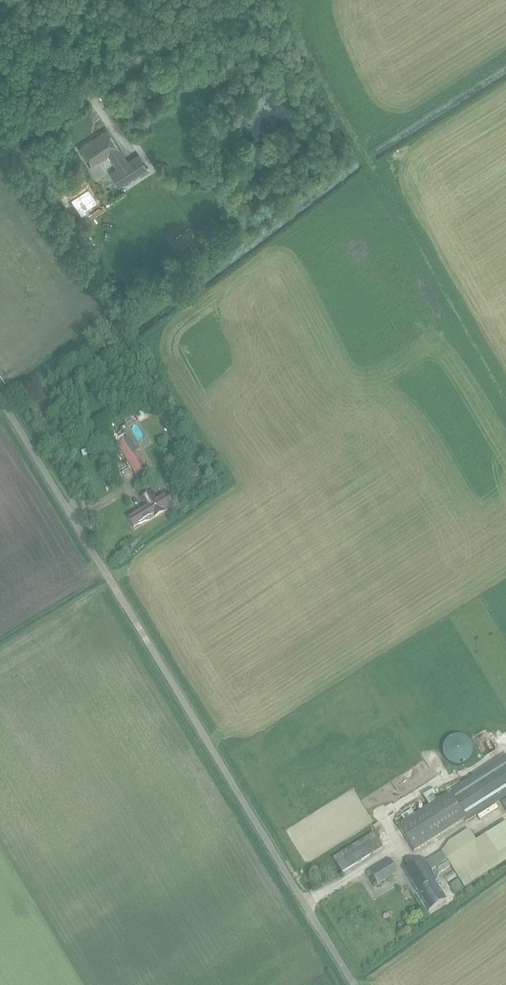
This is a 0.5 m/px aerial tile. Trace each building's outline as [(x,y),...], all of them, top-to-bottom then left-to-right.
[(128,162),(113,139),(107,130),(79,149),(91,166),(108,155),(117,169),(111,173),(119,187),(139,174),(141,176),(149,171),(138,155),(128,162)] [(93,197),(83,180),(69,189),(80,205),(93,197)] [(127,438),(117,445),(136,475),(146,468),(127,438)] [(191,467),(189,475),(197,477),(199,469),(191,467)] [(146,506),(127,517),(134,529),(176,507),(167,491),(156,497),(153,492),(141,498),(146,506)] [(133,512),(142,507),(136,495),(126,500),(133,512)] [(451,765),(457,766),(463,765),(466,764),(471,760),(473,755),(473,750),(472,745),(469,742),(466,738),(459,736),(453,736),(448,739),(445,742),(443,748),(443,754),(444,758),(447,762),(451,765)] [(434,750),(427,754),(438,771),(445,766),(434,750)] [(397,827),(413,852),(464,820),(466,823),(505,798),(505,757),(397,827)] [(364,768),(371,777),(386,767),(379,758),(364,768)] [(381,783),(370,790),(374,795),(384,788),(381,783)] [(407,795),(401,785),(374,801),(381,812),(407,795)] [(301,864),(358,836),(352,823),(295,852),(301,864)] [(442,853),(464,888),(505,861),(505,823),(476,842),(469,830),(449,843),(442,853)] [(375,836),(335,861),(342,874),(383,848),(375,836)] [(429,911),(438,905),(446,900),(434,882),(437,880),(431,872),(446,862),(442,855),(427,864),(423,858),(404,870),(429,911)] [(369,871),(377,885),(398,872),(389,859),(369,871)] [(447,863),(435,870),(439,875),(450,868),(447,863)] [(457,877),(454,872),(445,878),(448,883),(457,877)] [(459,881),(450,886),(456,895),(464,890),(459,881)]
